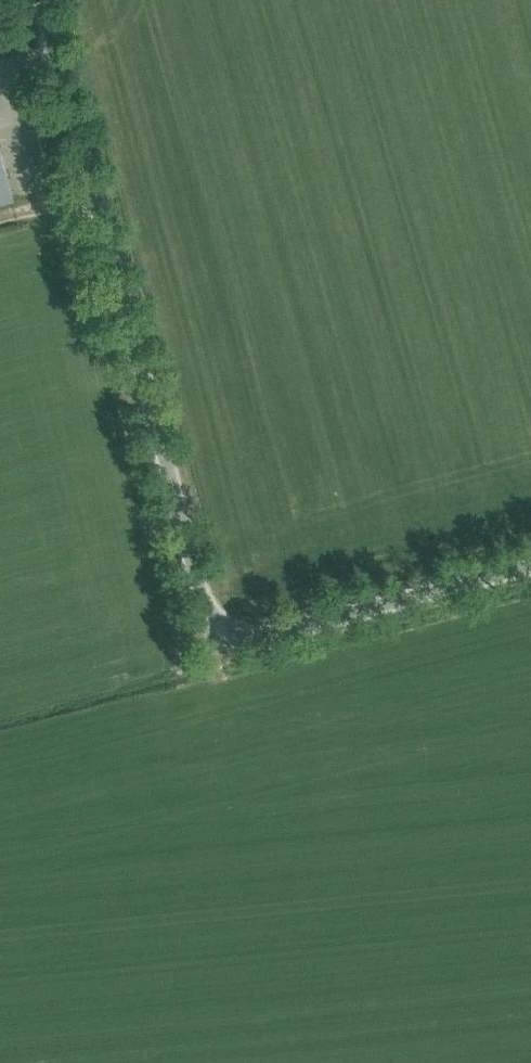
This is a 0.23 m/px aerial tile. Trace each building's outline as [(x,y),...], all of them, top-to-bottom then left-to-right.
[(12,206),(0,159),(0,209),(12,206)]
